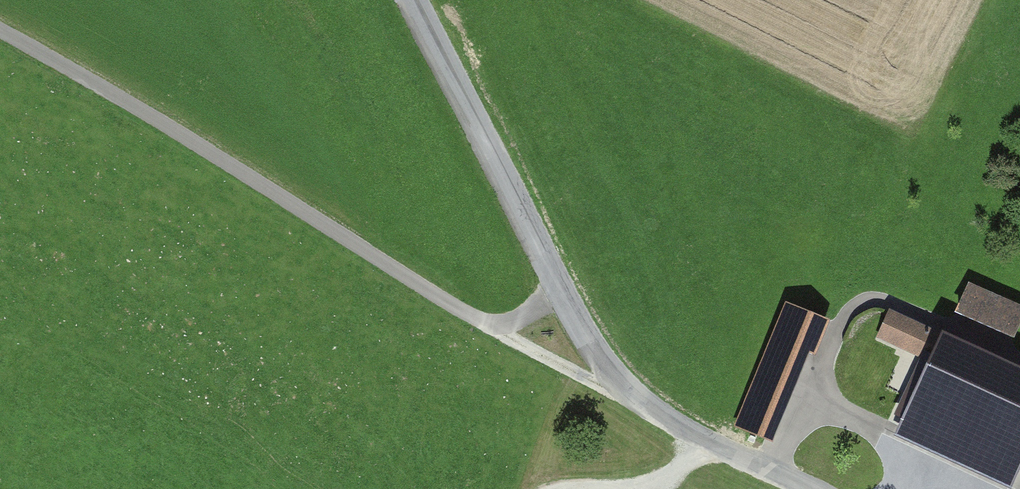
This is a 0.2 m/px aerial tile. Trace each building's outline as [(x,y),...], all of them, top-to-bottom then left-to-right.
[(979,285),(966,316),(1019,338),(1019,302),(979,285)] [(837,321),(792,303),(740,427),(785,446),(837,321)] [(882,335),(929,358),(942,331),(895,308),(882,335)] [(907,437),(1009,488),(1019,488),(1019,361),(961,331),(907,437)]
